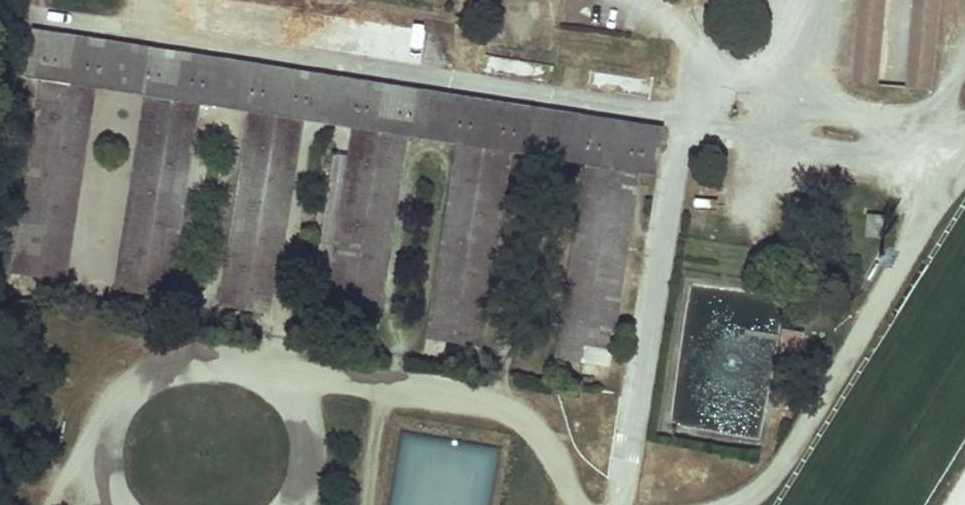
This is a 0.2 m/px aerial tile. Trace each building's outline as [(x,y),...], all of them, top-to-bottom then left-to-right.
[(851,80),(872,82),(880,0),(859,0),(851,80)] [(903,86),(923,87),(932,0),(912,0),(903,86)] [(28,33),(22,68),(112,83),(117,47),(28,32),(28,33)] [(117,47),(112,83),(128,85),(134,50),(117,47)] [(134,50),(128,85),(214,98),(220,64),(213,62),(134,50)] [(220,64),(214,98),(232,101),(237,66),(220,64)] [(237,66),(232,101),(317,115),(323,80),(237,66)] [(48,80),(17,274),(33,276),(53,279),(84,86),(48,80)] [(339,82),(334,118),(421,132),(427,97),(339,82)] [(427,97),(421,132),(438,134),(443,99),(427,97)] [(153,98),(123,291),(142,294),(158,296),(188,103),(153,98)] [(443,99),(438,134),(540,150),(545,116),(519,111),(443,99)] [(255,112),(227,306),(245,310),(261,312),(290,117),(255,112)] [(545,116),(540,150),(556,153),(561,118),(545,116)] [(561,118),(556,153),(655,169),(660,133),(561,118)] [(464,145),(433,339),(451,341),(469,344),(499,150),(464,145)] [(593,166),(562,358),(581,362),(597,364),(627,171),(593,166)] [(879,215),(865,213),(863,234),(876,235),(879,215)]
